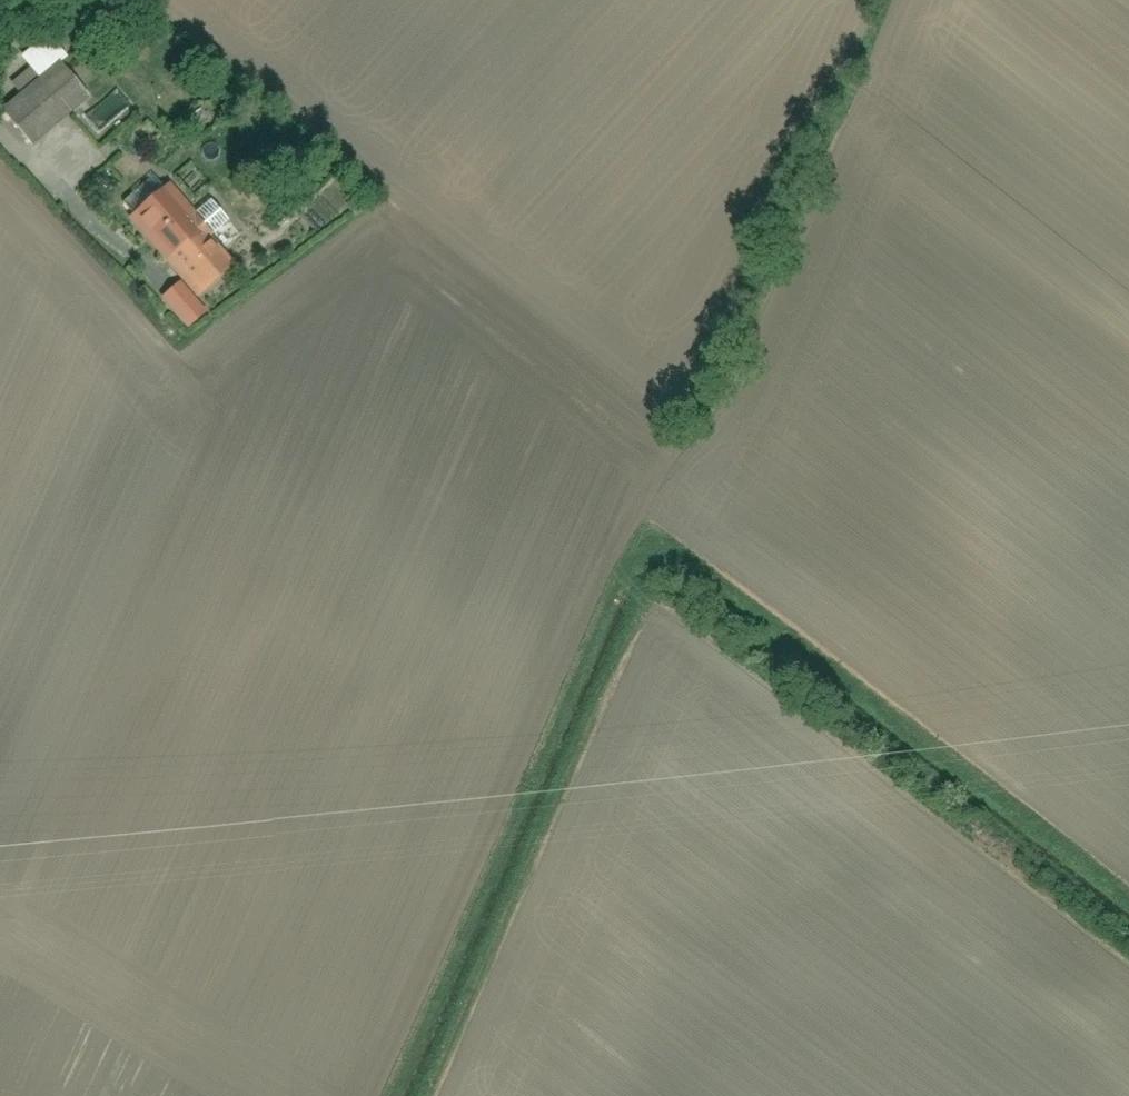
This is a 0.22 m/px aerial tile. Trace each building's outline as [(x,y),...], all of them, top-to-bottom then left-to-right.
[(9,146),(35,121),(15,101),(0,115),(0,136),(9,146)] [(226,271),(205,248),(229,226),(207,203),(183,225),(158,197),(126,227),(194,300),(226,271)] [(174,286),(158,300),(185,329),(201,314),(174,286)]
